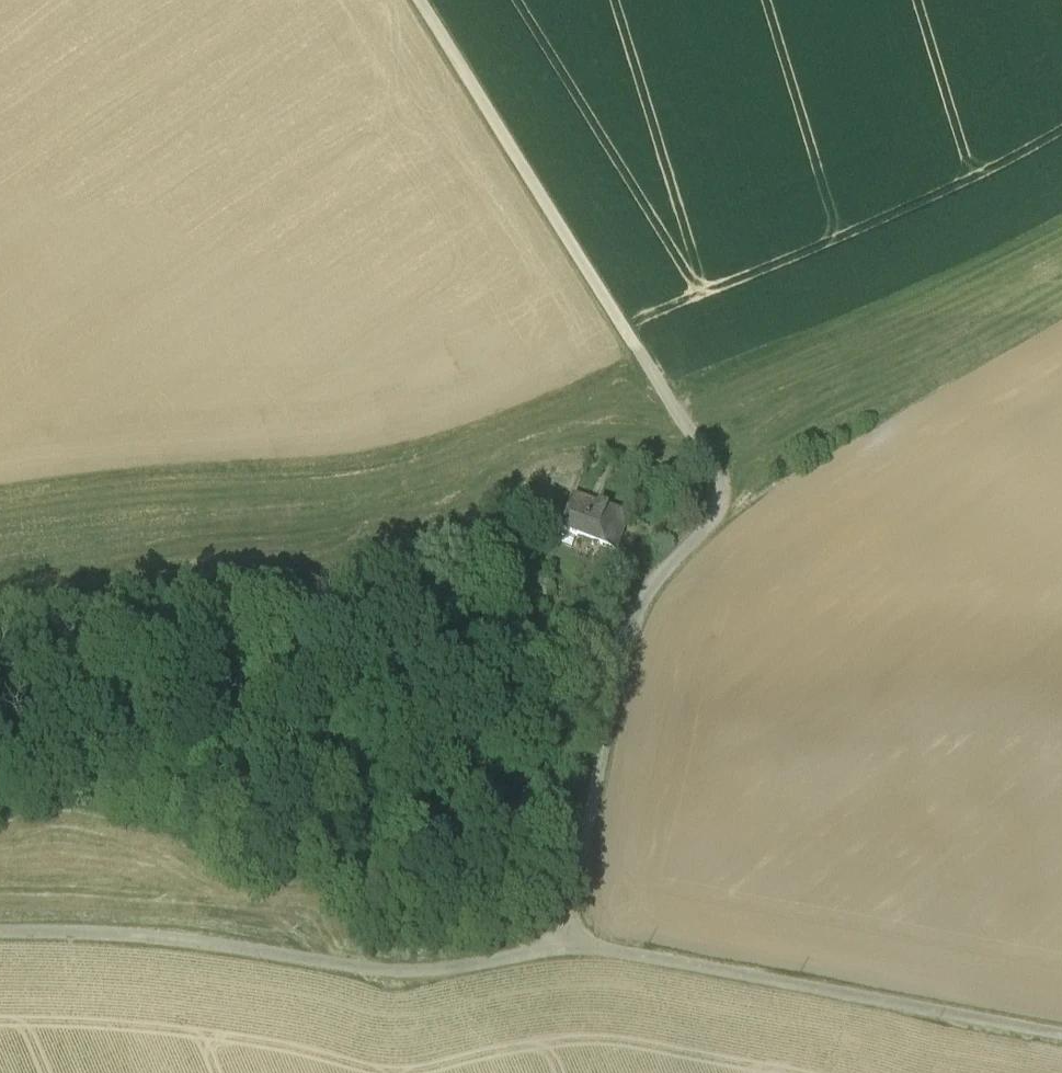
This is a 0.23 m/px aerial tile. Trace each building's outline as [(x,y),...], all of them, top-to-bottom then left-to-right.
[(560,534),(615,553),(627,519),(572,500),(560,534)]
